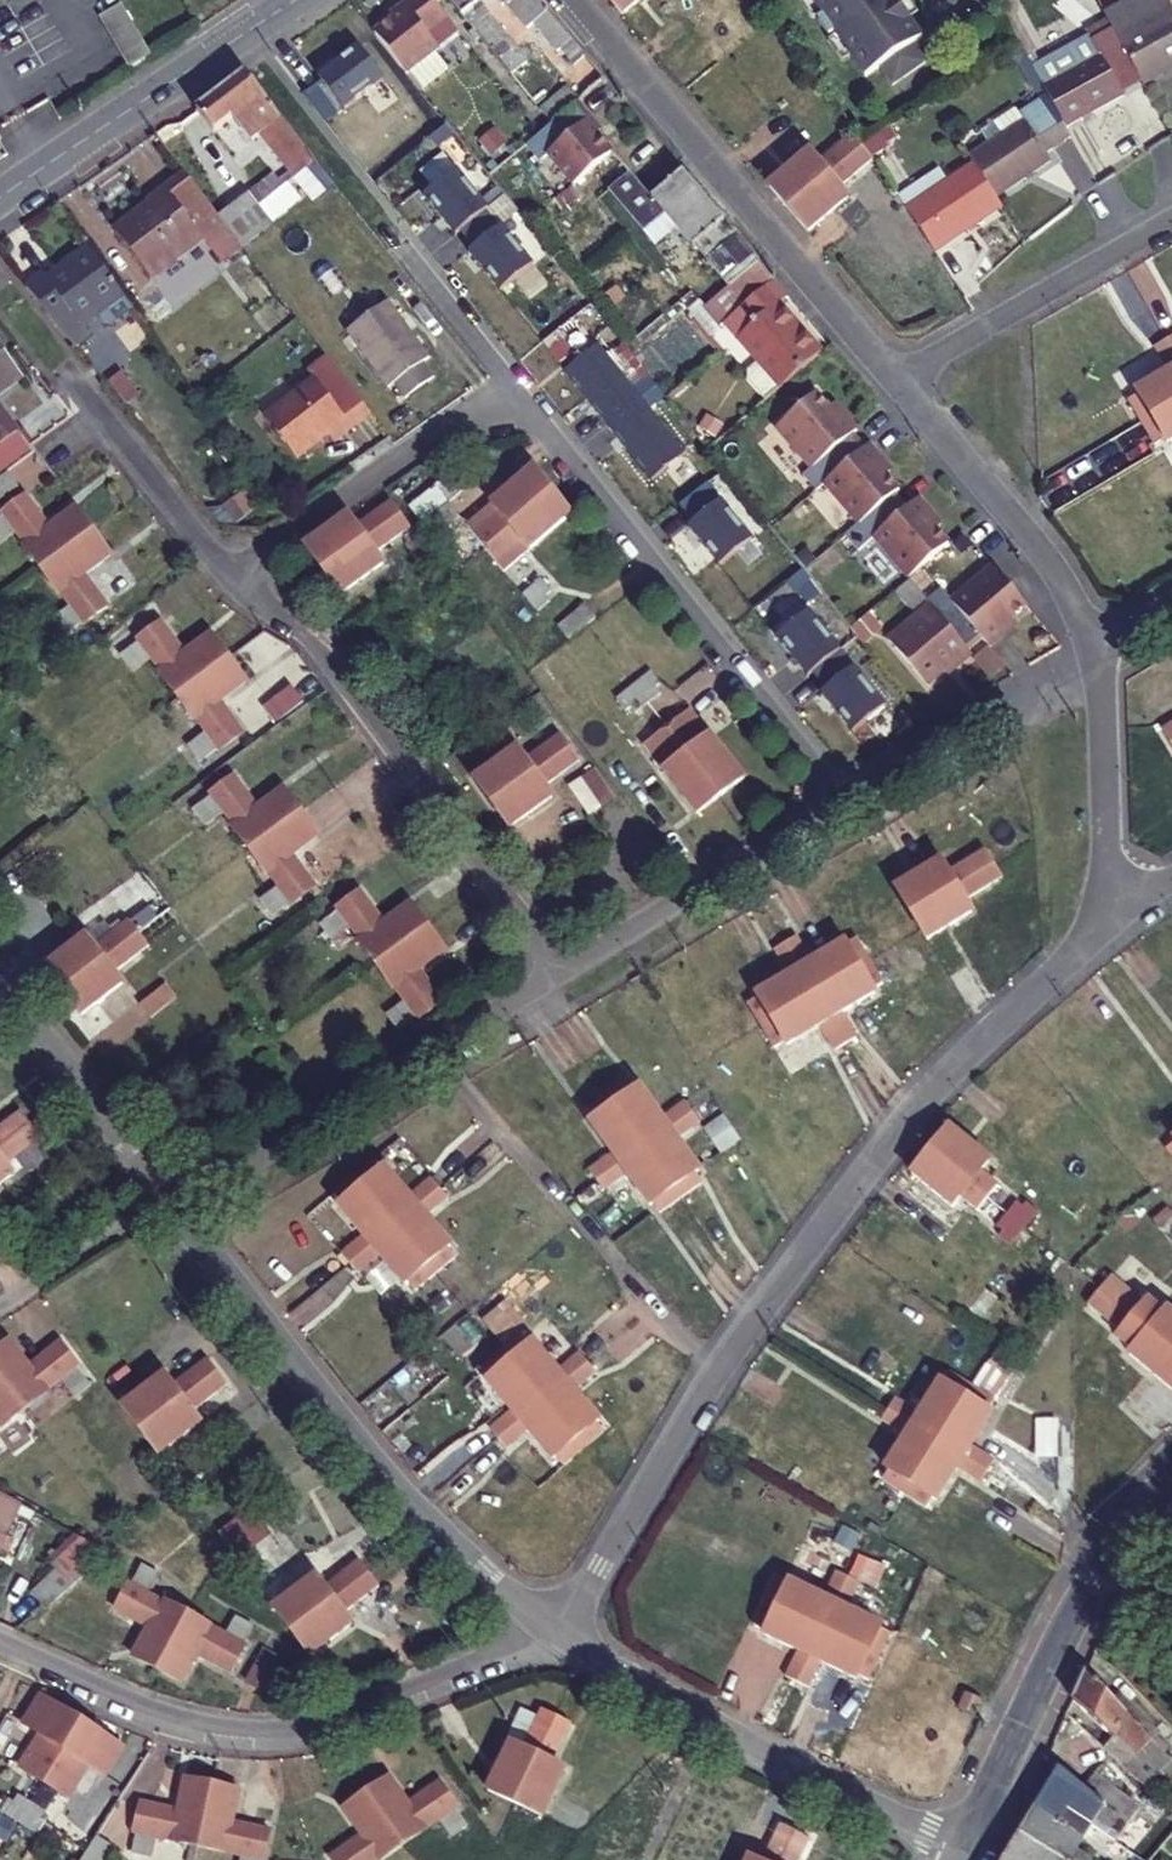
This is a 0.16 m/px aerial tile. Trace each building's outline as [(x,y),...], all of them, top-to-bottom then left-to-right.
[(117,0),(97,11),(126,64),(146,53),(117,0)] [(376,34),(408,74),(440,49),(427,33),(446,18),(432,0),(410,0),(403,5),(406,9),(376,34)] [(510,76),(528,63),(481,7),(489,0),(447,0),(510,76)] [(536,0),(503,0),(530,32),(536,28),(560,56),(563,54),(574,67),(584,58),(536,0)] [(619,8),(623,12),(637,0),(613,0),(619,8)] [(822,17),(817,21),(828,37),(833,34),(864,79),(878,69),(891,88),(924,66),(911,48),(921,41),(893,0),(810,0),(822,17)] [(1140,84),(1171,67),(1171,19),(1162,0),(1136,0),(1104,17),(1109,25),(1116,38),(1140,84)] [(1046,92),(1064,126),(1121,96),(1099,55),(1088,35),(1031,66),(1042,86),(1046,92)] [(245,74),(195,111),(213,132),(232,119),(250,139),(257,135),(294,178),(315,160),(245,74)] [(566,111),(578,101),(567,88),(546,104),(543,101),(535,107),(536,109),(527,116),(540,132),(566,111)] [(1064,126),(1046,92),(1017,111),(1020,120),(966,155),(970,161),(993,196),(1048,161),(1043,152),(1069,135),(1064,126)] [(575,105),(525,148),(538,164),(546,158),(571,188),(610,155),(585,124),(589,122),(575,105)] [(888,148),(877,133),(866,140),(859,144),(860,146),(869,159),(888,148)] [(852,149),(858,147),(847,134),(813,163),(802,150),(763,182),(781,205),(852,149)] [(781,205),(800,228),(839,195),(830,183),(864,155),(858,147),(852,149),(781,205)] [(902,207),(931,250),(999,206),(993,196),(970,161),(902,207)] [(613,188),(607,193),(658,255),(665,251),(658,243),(674,230),(691,251),(696,249),(729,286),(757,262),(686,176),(654,202),(630,173),(624,178),(613,188)] [(216,219),(182,176),(161,193),(165,198),(115,238),(151,284),(203,243),(222,266),(241,251),(240,249),(216,219)] [(269,225),(257,209),(246,195),(216,219),(240,249),(269,225)] [(24,288),(49,322),(71,348),(87,336),(80,326),(94,316),(102,327),(109,328),(132,310),(121,295),(87,250),(45,280),(41,274),(24,288)] [(672,260),(666,266),(672,274),(679,268),(672,260)] [(773,280),(757,262),(729,286),(746,305),(773,280)] [(773,280),(746,305),(762,323),(750,334),(782,374),(819,346),(787,305),(791,302),(773,280)] [(386,298),(343,332),(388,387),(394,380),(405,395),(435,371),(423,357),(430,352),(386,298)] [(706,314),(719,329),(735,314),(723,299),(706,314)] [(719,329),(728,339),(744,326),(735,314),(719,329)] [(1171,354),(1171,328),(1161,335),(1171,354)] [(1161,335),(1147,343),(1164,372),(1133,390),(1136,395),(1126,401),(1139,422),(1171,402),(1171,354),(1161,335)] [(16,380),(0,359),(0,392),(16,380)] [(373,417),(329,361),(310,376),(315,383),(287,403),(289,406),(267,424),(296,461),(327,437),(335,447),(373,417)] [(778,388),(784,382),(777,374),(770,379),(778,388)] [(813,393),(772,428),(807,469),(799,475),(813,491),(821,484),(854,524),(841,534),(855,551),(870,538),(904,578),(945,545),(923,519),(929,515),(914,498),(903,508),(891,494),(895,491),(876,468),(881,464),(865,445),(861,448),(850,434),(853,430),(840,414),(834,419),(813,393)] [(1139,422),(1154,446),(1162,440),(1164,444),(1171,439),(1171,402),(1139,422)] [(13,431),(0,413),(0,440),(13,431)] [(45,471),(33,454),(0,478),(0,503),(45,471)] [(484,548),(552,493),(534,471),(466,526),(484,548)] [(444,477),(433,485),(450,505),(467,491),(457,479),(450,485),(444,477)] [(552,493),(484,548),(502,571),(571,516),(552,493)] [(90,534),(75,512),(48,531),(24,498),(0,516),(0,543),(12,534),(22,548),(21,549),(38,573),(90,534)] [(302,551),(320,575),(400,516),(391,504),(355,531),(346,519),(302,551)] [(400,516),(320,575),(337,598),(380,566),(372,556),(409,528),(400,516)] [(90,534),(38,573),(56,597),(58,595),(68,609),(52,620),(64,638),(104,608),(81,577),(108,558),(90,534)] [(925,606),(884,640),(923,687),(948,666),(951,669),(967,655),(964,651),(978,639),(986,648),(1004,632),(1000,626),(1023,607),(989,567),(948,601),(938,589),(922,603),(925,606)] [(535,577),(518,591),(532,607),(544,597),(539,591),(544,587),(535,577)] [(175,701),(227,662),(209,639),(184,658),(160,627),(135,645),(137,647),(121,659),(131,673),(147,661),(160,678),(159,679),(175,701)] [(227,662),(175,701),(192,723),(194,722),(203,735),(185,748),(199,766),(215,754),(217,755),(242,736),(218,705),(245,685),(227,662)] [(635,691),(650,709),(662,699),(656,693),(661,689),(652,677),(635,691)] [(650,709),(635,691),(618,704),(627,716),(633,712),(638,718),(650,709)] [(690,712),(667,730),(720,797),(743,778),(690,712)] [(1161,730),(1169,745),(1171,744),(1171,724),(1161,730)] [(720,797),(667,730),(644,747),(697,815),(720,797)] [(491,805),(568,750),(559,739),(527,763),(517,749),(474,781),(491,805)] [(568,750),(491,805),(509,829),(551,799),(542,786),(576,762),(568,750)] [(567,788),(585,814),(610,797),(593,771),(567,788)] [(248,854),(300,815),(282,791),(257,810),(232,779),(207,797),(209,799),(191,812),(204,828),(220,815),(230,828),(229,829),(248,854)] [(300,815),(248,854),(265,877),(266,876),(273,885),(256,898),(271,918),(287,905),(288,907),(314,887),(292,857),(317,837),(300,815)] [(911,914),(992,864),(986,851),(947,873),(940,861),(895,889),(911,914)] [(999,875),(992,864),(911,914),(919,928),(926,939),(970,912),(963,899),(999,875)] [(374,966),(426,927),(408,904),(382,925),(358,893),(335,911),(336,913),(319,925),(332,943),(349,931),(358,943),(357,943),(374,966)] [(61,992),(139,933),(129,920),(92,948),(84,937),(43,968),(61,992)] [(426,927),(374,966),(392,990),(393,989),(401,1001),(384,1013),(397,1031),(415,1018),(417,1020),(441,1003),(417,970),(443,951),(427,929),(426,927)] [(779,938),(812,992),(865,961),(852,938),(842,944),(840,941),(810,959),(793,930),(779,938)] [(139,933),(61,992),(79,1016),(120,984),(111,972),(148,943),(139,933)] [(812,992),(779,938),(769,944),(786,974),(754,993),(755,996),(747,1001),(760,1023),(812,992)] [(812,992),(845,1048),(858,1041),(841,1012),(872,994),(870,989),(879,985),(865,961),(812,992)] [(812,992),(760,1023),(773,1047),(783,1042),(785,1045),(817,1027),(833,1056),(845,1048),(812,992)] [(606,1095),(642,1146),(693,1110),(683,1096),(653,1116),(634,1087),(630,1090),(625,1083),(606,1095)] [(642,1146),(606,1095),(581,1112),(587,1121),(585,1122),(606,1154),(578,1173),(587,1185),(642,1146)] [(642,1146),(677,1195),(697,1181),(691,1172),(693,1170),(673,1141),(701,1122),(693,1110),(642,1146)] [(29,1123),(20,1112),(0,1128),(0,1146),(29,1123)] [(11,1175),(2,1164),(38,1135),(29,1123),(0,1146),(0,1184),(11,1175)] [(927,1151),(983,1197),(993,1185),(977,1172),(986,1161),(945,1128),(927,1151)] [(1163,1147),(1171,1159),(1171,1141),(1163,1147)] [(642,1146),(587,1185),(594,1197),(622,1178),(642,1208),(647,1204),(653,1211),(677,1195),(642,1146)] [(983,1197),(927,1151),(908,1174),(949,1207),(958,1195),(974,1208),(983,1197)] [(392,1228),(443,1187),(434,1175),(405,1198),(383,1169),(380,1172),(374,1163),(353,1180),(392,1228)] [(392,1228),(353,1180),(332,1196),(340,1206),(337,1207),(359,1235),(333,1256),(342,1268),(392,1228)] [(392,1228),(431,1275),(452,1259),(445,1250),(448,1248),(425,1218),(451,1198),(443,1187),(392,1228)] [(1003,1212),(1020,1226),(1033,1208),(1023,1201),(1020,1205),(1013,1199),(1003,1212)] [(1003,1212),(1001,1215),(1015,1233),(1020,1226),(1003,1212)] [(1015,1233),(1001,1215),(995,1223),(1000,1227),(995,1234),(1007,1243),(1015,1233)] [(392,1228),(342,1268),(351,1279),(377,1258),(400,1287),(403,1285),(410,1292),(431,1275),(392,1228)] [(1171,1351),(1171,1312),(1165,1307),(1161,1312),(1143,1298),(1141,1301),(1115,1280),(1103,1294),(1171,1351)] [(1103,1294),(1094,1305),(1122,1327),(1115,1337),(1130,1349),(1126,1354),(1171,1390),(1171,1351),(1103,1294)] [(500,1356),(540,1400),(588,1359),(579,1348),(551,1369),(531,1343),(528,1346),(522,1338),(500,1355),(500,1356)] [(25,1413),(49,1392),(48,1392),(60,1381),(73,1396),(89,1383),(77,1369),(79,1367),(59,1342),(27,1369),(7,1343),(0,1348),(0,1380),(25,1413)] [(540,1400),(500,1356),(480,1371),(487,1381),(484,1382),(506,1409),(480,1431),(490,1444),(540,1400)] [(137,1427),(212,1369),(204,1358),(170,1383),(161,1371),(119,1403),(137,1427)] [(540,1400),(582,1448),(601,1432),(594,1422),(594,1421),(571,1392),(597,1371),(588,1359),(540,1400)] [(212,1369),(137,1427),(156,1451),(196,1420),(187,1408),(222,1381),(212,1369)] [(936,1440),(972,1387),(943,1370),(936,1382),(933,1380),(914,1412),(885,1394),(879,1405),(936,1440)] [(0,1380),(0,1430),(5,1425),(7,1427),(25,1413),(0,1380)] [(936,1440),(990,1473),(997,1460),(968,1443),(987,1412),(983,1410),(991,1398),(972,1387),(936,1440)] [(540,1400),(490,1444),(498,1454),(525,1433),(547,1461),(553,1456),(560,1466),(564,1463),(582,1448),(540,1400)] [(936,1440),(879,1405),(870,1419),(898,1436),(880,1466),(882,1468),(876,1479),(901,1494),(936,1440)] [(936,1440),(901,1494),(924,1508),(931,1496),(932,1498),(949,1468),(980,1487),(990,1473),(936,1440)] [(8,1523),(6,1523),(14,1505),(0,1499),(0,1541),(8,1523)] [(39,1564),(48,1573),(61,1588),(78,1572),(89,1562),(67,1539),(39,1564)] [(292,1631),(367,1571),(358,1558),(322,1585),(315,1576),(274,1607),(292,1631)] [(158,1672),(192,1615),(167,1600),(165,1602),(152,1594),(163,1575),(145,1565),(134,1585),(131,1583),(116,1609),(149,1629),(133,1657),(158,1672)] [(820,1629),(847,1571),(836,1565),(819,1598),(787,1581),(786,1583),(777,1579),(765,1602),(820,1629)] [(292,1631),(309,1654),(349,1624),(340,1611),(377,1583),(367,1571),(292,1631)] [(860,1578),(847,1571),(820,1629),(875,1656),(888,1632),(878,1627),(879,1625),(846,1606),(860,1578)] [(25,1594),(38,1609),(61,1588),(48,1573),(25,1594)] [(820,1629),(765,1602),(752,1627),(763,1633),(762,1634),(795,1652),(780,1681),(792,1687),(820,1629)] [(192,1615),(158,1672),(181,1685),(197,1657),(230,1676),(246,1649),(244,1648),(255,1629),(236,1618),(225,1638),(213,1630),(214,1627),(192,1615)] [(875,1656),(820,1629),(792,1687),(805,1694),(821,1666),(851,1682),(854,1677),(862,1681),(875,1656)] [(1169,1762),(1086,1673),(1072,1704),(1109,1743),(1102,1750),(1144,1788),(1169,1762)] [(974,1716),(981,1702),(963,1693),(960,1699),(955,1708),(974,1716)] [(39,1784),(81,1723),(39,1696),(20,1723),(35,1733),(13,1766),(39,1784)] [(512,1804),(554,1717),(539,1709),(520,1748),(507,1742),(484,1790),(512,1803),(512,1804)] [(554,1717),(512,1804),(538,1817),(562,1768),(548,1761),(567,1723),(554,1717)] [(81,1723),(39,1784),(63,1799),(84,1767),(101,1777),(120,1749),(81,1723)] [(1089,1859),(1076,1850),(1094,1820),(1110,1829),(1118,1815),(1087,1792),(1057,1769),(1019,1836),(1058,1859),(1088,1859),(1089,1859)] [(364,1791),(400,1846),(422,1830),(421,1829),(434,1820),(445,1836),(461,1825),(449,1808),(451,1806),(434,1782),(404,1804),(385,1776),(364,1791)] [(1087,1792),(1118,1815),(1129,1802),(1099,1780),(1087,1792)] [(210,1790),(180,1787),(177,1817),(138,1814),(136,1844),(138,1844),(137,1859),(159,1859),(160,1846),(176,1848),(176,1851),(206,1854),(210,1790)] [(206,1854),(235,1856),(235,1853),(247,1854),(246,1859),(269,1859),(270,1856),(273,1857),(275,1827),(235,1823),(237,1792),(210,1790),(206,1854)] [(364,1791),(340,1809),(359,1835),(327,1858),(329,1859),(380,1859),(400,1846),(364,1791)] [(25,1804),(11,1794),(8,1799),(4,1796),(0,1802),(0,1811),(14,1820),(25,1804)] [(25,1804),(14,1820),(29,1831),(37,1819),(33,1817),(36,1811),(25,1804)] [(793,1831),(780,1825),(760,1859),(778,1859),(793,1831)] [(807,1838),(793,1831),(778,1859),(795,1859),(807,1838)] [(86,1835),(69,1859),(89,1859),(99,1844),(86,1835)] [(1019,1836),(1006,1859),(1058,1859),(1019,1836)]
